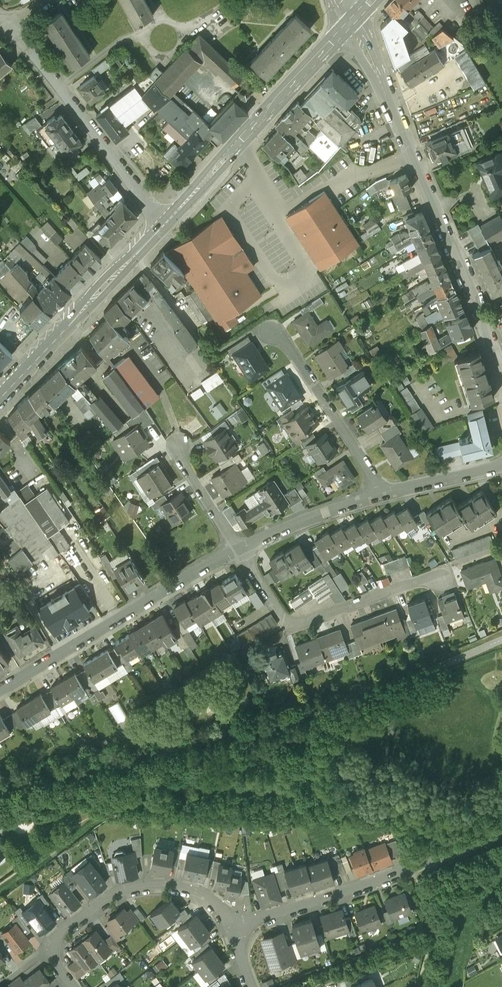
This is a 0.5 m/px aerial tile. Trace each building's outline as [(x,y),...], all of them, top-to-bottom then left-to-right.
[(135,23),(139,21),(139,22),(141,21),(141,20),(153,13),(145,0),(122,0),(135,23)] [(399,0),(390,0),(384,6),(389,10),(389,9),(399,17),(402,14),(406,9),(407,8),(399,0)] [(407,8),(415,0),(399,0),(407,8)] [(444,26),(453,17),(438,0),(421,0),(444,26)] [(483,0),(469,0),(474,8),(484,2),(483,0)] [(419,22),(406,9),(402,14),(414,26),(419,22)] [(89,54),(61,11),(43,22),(71,64),(89,54)] [(398,19),(392,13),(380,25),(394,64),(396,62),(409,54),(401,32),(407,26),(398,18),(398,19)] [(295,14),(250,62),(265,76),(310,28),(295,14)] [(453,36),(441,28),(432,36),(439,45),(453,36)] [(255,87),(199,34),(186,47),(201,61),(204,58),(245,97),(255,87)] [(163,72),(154,81),(169,94),(169,95),(201,61),(186,47),(163,72)] [(416,60),(415,60),(424,75),(442,64),(433,49),(416,60)] [(485,81),(466,49),(454,56),(473,88),(485,81)] [(0,53),(0,76),(12,66),(0,52),(0,53)] [(396,62),(400,70),(415,60),(416,60),(412,53),(409,54),(396,62)] [(415,60),(400,70),(409,85),(424,75),(415,60)] [(154,81),(163,72),(156,66),(148,75),(154,81)] [(135,85),(96,115),(116,141),(129,131),(124,125),(152,104),(142,95),(154,81),(148,75),(141,69),(129,78),(135,85)] [(346,80),(339,73),(338,75),(332,69),(321,81),(345,105),(350,99),(356,92),(345,81),(346,80)] [(94,76),(80,87),(90,101),(104,90),(94,76)] [(169,94),(154,81),(142,95),(152,104),(156,108),(169,94)] [(345,105),(321,81),(300,103),(299,104),(309,113),(310,113),(321,129),(340,110),(345,105)] [(233,98),(208,124),(223,138),(248,112),(233,98)] [(345,114),(350,109),(348,107),(353,101),(350,99),(345,105),(340,110),(345,114)] [(300,103),(297,101),(282,117),(295,129),(299,125),(305,131),(307,129),(305,127),(308,123),(304,119),(309,113),(299,104),(300,103)] [(187,137),(197,126),(180,111),(173,104),(163,114),(166,117),(174,124),(187,137)] [(217,145),(223,138),(208,124),(187,104),(180,111),(197,126),(208,137),(217,145)] [(340,110),(321,129),(339,145),(358,125),(358,124),(359,121),(359,119),(358,118),(357,116),(350,109),(345,114),(340,110)] [(49,145),(53,142),(71,128),(61,115),(56,119),(54,117),(42,126),(37,130),(49,145)] [(37,130),(42,126),(35,117),(25,123),(31,131),(35,128),(37,130)] [(168,130),(174,124),(166,117),(162,121),(164,123),(163,125),(168,130)] [(295,129),(282,117),(274,124),(278,127),(287,137),(296,148),(299,153),(304,147),(293,131),(295,129)] [(208,137),(197,126),(187,137),(174,124),(168,130),(182,143),(178,147),(181,149),(176,154),(185,162),(208,137)] [(287,137),(278,127),(263,143),(278,157),(283,152),(288,156),(296,148),(287,137)] [(428,134),(431,140),(447,133),(445,127),(428,134)] [(66,153),(70,150),(72,152),(78,147),(76,145),(81,141),(71,128),(53,142),(58,148),(60,146),(66,153)] [(339,145),(321,129),(307,145),(325,160),(339,145)] [(431,140),(427,142),(430,150),(427,151),(431,160),(436,158),(437,161),(468,148),(463,136),(462,136),(458,129),(447,133),(431,140)] [(77,151),(64,161),(67,166),(80,156),(77,151)] [(495,155),(495,154),(478,161),(482,171),(484,170),(495,196),(501,193),(501,172),(501,170),(501,152),(495,155)] [(181,167),(185,162),(176,154),(172,159),(181,167)] [(297,179),(304,173),(300,168),(292,173),(297,179)] [(391,185),(395,195),(403,191),(412,187),(406,174),(389,181),(391,185)] [(95,203),(95,204),(108,194),(109,196),(117,189),(109,178),(101,185),(103,188),(94,195),(91,192),(88,194),(95,203)] [(391,185),(389,181),(380,185),(381,189),(391,185)] [(324,190),(285,216),(320,269),(359,243),(324,190)] [(410,206),(403,191),(395,195),(393,195),(399,211),(410,206)] [(137,215),(120,199),(108,212),(103,205),(98,208),(106,218),(121,232),(137,215)] [(412,234),(428,227),(422,211),(411,215),(410,213),(404,216),(410,230),(406,232),(403,231),(398,234),(400,240),(412,234)] [(222,215),(170,249),(224,330),(240,319),(235,313),(262,294),(248,272),(256,267),(222,215)] [(501,228),(501,219),(500,215),(490,221),(489,220),(479,226),(486,238),(501,228)] [(373,216),(363,223),(370,234),(380,227),(373,216)] [(121,232),(106,218),(101,224),(98,221),(91,229),(94,232),(93,232),(105,243),(108,241),(110,243),(121,232)] [(55,231),(48,222),(41,227),(47,233),(49,236),(55,231)] [(486,238),(479,226),(477,223),(467,229),(480,251),(490,246),(490,244),(501,236),(501,228),(486,238)] [(417,247),(433,240),(428,227),(412,234),(400,240),(403,246),(411,242),(410,240),(413,238),(417,247)] [(49,236),(56,244),(62,238),(55,231),(49,236)] [(45,240),(51,247),(56,244),(49,236),(47,233),(45,235),(48,238),(45,240)] [(26,235),(19,242),(35,256),(39,252),(36,246),(26,235)] [(406,269),(411,266),(422,259),(439,252),(433,240),(417,247),(420,255),(418,256),(417,255),(400,264),(402,267),(404,265),(406,269)] [(49,279),(54,274),(40,262),(35,256),(19,242),(15,246),(49,279)] [(85,244),(70,260),(85,274),(101,259),(85,244)] [(490,246),(480,251),(473,254),(495,301),(501,298),(501,270),(500,267),(501,266),(501,265),(500,260),(497,261),(490,246)] [(180,268),(163,251),(151,263),(167,278),(173,272),(178,277),(183,272),(180,268)] [(35,256),(40,262),(45,257),(39,252),(35,256)] [(428,272),(444,265),(439,252),(422,259),(411,266),(414,271),(421,267),(422,265),(424,264),(428,272)] [(5,262),(10,267),(16,262),(11,256),(5,262)] [(10,267),(5,262),(2,259),(0,261),(0,276),(10,267)] [(85,274),(70,260),(55,275),(70,290),(85,274)] [(55,275),(54,274),(49,279),(38,291),(36,289),(36,286),(27,276),(27,273),(17,262),(16,262),(10,267),(33,293),(34,295),(51,311),(70,290),(55,275)] [(412,289),(415,296),(433,285),(450,278),(444,265),(428,272),(431,280),(428,282),(427,281),(412,289)] [(405,276),(414,271),(411,266),(406,269),(405,269),(406,272),(404,273),(405,276)] [(143,272),(116,298),(130,314),(151,294),(164,312),(171,307),(157,288),(149,279),(143,272)] [(438,296),(455,290),(450,278),(433,285),(415,296),(419,301),(432,293),(433,290),(435,289),(438,296)] [(213,318),(194,289),(185,295),(203,324),(213,318)] [(437,305),(438,302),(444,316),(463,308),(455,290),(438,296),(436,297),(421,306),(423,310),(420,312),(422,314),(437,305)] [(34,295),(33,293),(19,308),(38,325),(51,311),(34,295)] [(303,315),(308,312),(322,302),(319,297),(300,309),(303,315)] [(130,314),(116,298),(109,305),(104,310),(108,316),(126,335),(129,332),(121,323),(130,314)] [(197,343),(171,307),(164,312),(163,312),(175,329),(173,330),(188,350),(197,343)] [(326,320),(317,326),(308,312),(303,315),(293,321),(308,345),(332,329),(326,320)] [(422,329),(430,324),(422,314),(415,318),(422,329)] [(447,323),(452,334),(446,334),(437,340),(440,346),(453,338),(472,330),(465,315),(447,323)] [(108,316),(90,334),(106,355),(127,337),(126,335),(108,316)] [(440,346),(437,340),(430,324),(422,329),(420,330),(430,352),(440,346)] [(233,354),(251,342),(247,337),(248,337),(248,336),(226,350),(229,356),(233,354)] [(338,340),(315,355),(330,378),(340,371),(348,366),(347,365),(338,351),(343,347),(338,340)] [(0,342),(0,365),(1,365),(12,354),(0,342)] [(268,368),(251,342),(233,354),(250,380),(268,368)] [(96,365),(81,346),(59,365),(75,383),(83,393),(90,402),(96,397),(83,382),(81,384),(78,380),(96,365)] [(479,351),(461,356),(457,358),(464,381),(487,373),(479,351)] [(114,366),(140,400),(150,393),(124,359),(114,366)] [(114,366),(110,361),(105,366),(104,370),(106,372),(104,374),(119,394),(118,394),(134,415),(144,406),(140,400),(114,366)] [(347,365),(348,366),(340,371),(344,376),(356,368),(353,362),(347,365)] [(59,365),(40,384),(53,404),(75,383),(59,365)] [(268,378),(272,384),(285,375),(281,369),(268,378)] [(208,390),(223,381),(216,371),(201,380),(208,390)] [(362,372),(336,389),(340,394),(341,394),(349,406),(359,399),(356,394),(370,384),(365,377),(362,372)] [(487,373),(464,381),(472,404),(475,402),(493,396),(490,384),(487,373)] [(272,384),(267,386),(281,408),(289,403),(299,397),(301,396),(287,374),(285,375),(272,384)] [(53,404),(40,384),(29,395),(40,411),(43,408),(47,413),(49,412),(50,413),(57,409),(53,404)] [(90,402),(83,393),(74,401),(89,419),(98,411),(90,402)] [(40,411),(29,395),(18,405),(32,428),(37,436),(46,431),(35,414),(40,411)] [(112,411),(98,395),(96,397),(90,402),(98,411),(114,430),(123,423),(113,411),(112,411)] [(299,397),(289,403),(293,409),(303,402),(299,397)] [(359,399),(349,406),(352,411),(362,404),(359,399)] [(210,408),(218,417),(227,410),(220,400),(210,408)] [(376,403),(357,416),(368,432),(376,427),(387,420),(386,419),(384,420),(374,406),(377,404),(376,403)] [(18,405),(8,416),(17,429),(15,430),(22,439),(28,435),(26,431),(32,428),(18,405)] [(134,415),(126,421),(131,429),(137,425),(139,427),(152,418),(144,406),(134,415)] [(295,415),(286,421),(297,437),(306,431),(318,423),(308,407),(295,415)] [(420,408),(411,414),(414,419),(424,414),(420,408)] [(279,418),(283,423),(286,421),(295,415),(291,410),(279,418)] [(483,410),(467,415),(471,431),(466,438),(459,439),(463,456),(481,451),(480,448),(483,448),(484,450),(492,448),(490,440),(487,441),(486,438),(489,437),(483,410)] [(381,433),(395,424),(391,417),(387,420),(376,427),(380,433),(381,433)] [(225,428),(226,429),(229,427),(224,420),(212,430),(210,431),(213,436),(225,428)] [(283,423),(293,440),(297,437),(286,421),(283,423)] [(429,422),(420,428),(423,433),(432,427),(429,422)] [(387,442),(398,435),(402,433),(395,424),(381,433),(387,442)] [(131,429),(113,440),(120,451),(123,448),(128,455),(148,442),(138,427),(139,427),(137,425),(131,429)] [(213,436),(204,442),(207,447),(210,453),(211,453),(216,460),(237,446),(226,429),(225,428),(213,436)] [(0,431),(0,451),(10,441),(0,431)] [(300,442),(309,436),(306,431),(297,437),(293,440),(296,445),(300,442)] [(308,446),(308,445),(317,439),(313,434),(309,436),(300,442),(305,449),(308,446)] [(317,439),(308,445),(308,446),(312,452),(311,453),(317,463),(335,451),(328,441),(329,440),(325,434),(317,439)] [(387,442),(381,446),(396,469),(413,458),(398,435),(387,442)] [(439,458),(461,453),(459,443),(434,449),(439,458)] [(226,469),(235,463),(235,464),(243,459),(238,453),(222,463),(226,469)] [(139,474),(157,463),(154,458),(136,470),(139,474)] [(326,471),(318,476),(330,494),(354,478),(343,460),(326,471)] [(160,462),(157,463),(139,474),(148,488),(145,489),(150,496),(173,481),(160,462)] [(226,469),(212,478),(223,496),(246,481),(235,464),(235,463),(226,469)] [(318,476),(326,471),(323,466),(313,472),(316,477),(318,476)] [(0,476),(0,489),(10,501),(19,494),(17,490),(14,487),(10,490),(0,476)] [(274,481),(256,493),(262,502),(245,512),(243,508),(233,515),(224,519),(232,533),(242,526),(265,512),(266,514),(274,509),(275,511),(287,503),(288,503),(283,496),(274,481)] [(50,493),(46,487),(35,495),(27,483),(17,490),(53,543),(59,551),(70,544),(59,527),(68,520),(55,500),(57,499),(53,492),(50,493)] [(283,496),(288,503),(287,503),(290,507),(302,499),(295,488),(283,496)] [(482,491),(457,507),(463,517),(469,526),(494,510),(482,491)] [(167,501),(162,504),(163,505),(168,514),(168,518),(169,521),(174,523),(180,519),(179,517),(184,513),(186,515),(190,512),(183,500),(184,499),(180,493),(167,501)] [(19,494),(10,501),(9,501),(9,502),(0,510),(0,523),(23,547),(9,558),(18,571),(33,559),(32,558),(53,543),(19,494)] [(155,510),(163,505),(162,504),(167,501),(164,495),(151,503),(155,510)] [(450,497),(425,513),(430,521),(438,532),(463,517),(457,507),(450,497)] [(136,515),(139,503),(128,501),(125,512),(136,515)] [(97,508),(101,518),(109,515),(105,505),(97,508)] [(406,529),(417,522),(413,517),(407,507),(396,514),(403,526),(406,529)] [(430,521),(425,513),(424,510),(418,514),(425,524),(430,521)] [(392,533),(403,526),(396,514),(394,511),(383,518),(390,530),(392,533)] [(425,524),(418,514),(413,517),(417,522),(420,527),(425,524)] [(381,515),(369,522),(377,534),(379,537),(390,530),(383,518),(381,515)] [(366,541),(377,534),(369,522),(367,519),(356,527),(364,538),(366,541)] [(354,523),(343,530),(351,542),(353,545),(364,538),(356,527),(354,523)] [(341,527),(330,534),(340,549),(351,542),(343,530),(341,527)] [(328,531),(314,541),(317,545),(326,559),(340,549),(330,534),(328,531)] [(490,535),(478,539),(484,549),(493,546),(490,535)] [(478,539),(451,549),(455,560),(484,549),(478,539)] [(299,544),(284,554),(283,552),(270,561),(271,562),(275,569),(281,577),(293,569),(295,571),(301,567),(304,573),(313,567),(306,556),(299,544)] [(329,563),(326,559),(317,545),(312,549),(314,551),(321,562),(324,567),(329,563)] [(306,556),(313,567),(321,562),(314,551),(306,556)] [(405,555),(399,558),(403,569),(409,567),(405,555)] [(403,569),(399,558),(382,564),(386,575),(403,569)] [(131,559),(115,569),(118,575),(127,589),(143,580),(131,559)] [(460,571),(466,587),(489,579),(493,590),(501,587),(501,581),(494,559),(493,559),(493,561),(484,565),(483,563),(460,571)] [(118,575),(115,569),(110,562),(105,565),(112,578),(118,575)] [(336,575),(329,563),(324,567),(340,592),(348,587),(339,572),(336,575)] [(274,581),(281,577),(275,569),(269,573),(274,581)] [(362,571),(356,575),(363,584),(368,581),(362,571)] [(236,574),(220,583),(231,601),(236,598),(237,597),(246,592),(241,583),(236,574)] [(319,601),(333,592),(322,575),(308,585),(309,587),(288,600),(294,610),(315,596),(319,601)] [(241,583),(246,592),(248,595),(255,591),(248,579),(241,583)] [(82,600),(88,596),(80,583),(40,608),(54,632),(67,624),(68,626),(77,620),(76,619),(89,611),(82,600)] [(231,601),(220,583),(209,590),(220,607),(231,601)] [(220,607),(209,590),(198,596),(210,616),(221,610),(220,607)] [(454,594),(437,600),(442,614),(445,622),(446,622),(462,616),(454,594)] [(210,616),(198,596),(186,603),(196,618),(199,623),(210,616)] [(423,599),(407,605),(409,609),(408,609),(412,619),(415,627),(416,627),(432,621),(423,599)] [(186,603),(185,600),(174,607),(180,617),(184,625),(185,624),(196,618),(186,603)] [(395,609),(373,617),(382,640),(403,632),(400,623),(395,609)] [(163,614),(151,621),(162,640),(165,644),(175,638),(176,637),(172,629),(163,614)] [(446,622),(445,622),(442,614),(437,616),(442,630),(448,628),(446,622)] [(271,628),(277,624),(271,615),(265,618),(271,628)] [(177,626),(182,635),(189,631),(185,624),(184,625),(180,617),(174,621),(177,626)] [(373,617),(351,626),(356,640),(359,648),(360,648),(382,640),(373,617)] [(412,619),(407,621),(412,635),(412,636),(419,634),(416,627),(415,627),(412,619)] [(400,623),(403,632),(405,638),(412,635),(407,621),(406,620),(400,623)] [(162,640),(151,621),(140,628),(151,647),(162,640)] [(172,629),(176,637),(175,638),(181,648),(188,644),(182,635),(177,626),(172,629)] [(34,627),(19,636),(14,628),(5,633),(18,655),(42,640),(34,627)] [(140,628),(128,635),(138,651),(140,654),(151,647),(140,628)] [(339,630),(317,638),(325,661),(347,653),(347,652),(344,644),(339,630)] [(128,635),(116,642),(122,652),(126,658),(127,658),(138,651),(128,635)] [(317,638),(295,646),(301,662),(304,669),(304,668),(325,661),(317,638)] [(351,642),(356,656),(362,653),(360,648),(359,648),(356,640),(351,642)] [(347,652),(347,653),(349,658),(356,656),(351,642),(344,644),(347,652)] [(0,646),(0,666),(4,664),(5,665),(9,663),(8,661),(9,661),(0,646)] [(108,653),(116,667),(123,664),(117,655),(114,649),(108,653)] [(106,650),(95,657),(105,674),(116,667),(108,653),(106,650)] [(276,650),(267,654),(268,656),(261,659),(269,681),(277,678),(276,676),(290,671),(283,651),(277,653),(276,650)] [(117,655),(123,664),(124,666),(130,662),(127,658),(126,658),(122,652),(117,655)] [(105,674),(95,657),(84,664),(87,669),(93,680),(94,681),(105,674)] [(304,668),(304,669),(301,662),(296,664),(301,678),(307,676),(304,668)] [(87,669),(81,673),(88,683),(93,680),(87,669)] [(76,675),(84,689),(89,686),(88,683),(81,673),(81,672),(76,675)] [(74,673),(62,680),(73,697),(85,690),(84,689),(76,675),(74,673)] [(62,680),(50,687),(52,690),(60,703),(55,706),(56,707),(60,715),(77,705),(73,697),(62,680)] [(47,693),(55,706),(60,703),(52,690),(47,693)] [(50,711),(56,707),(55,706),(47,693),(41,697),(50,711)] [(40,694),(28,701),(39,718),(50,711),(41,697),(40,694)] [(28,701),(16,708),(18,711),(25,723),(30,720),(31,722),(39,718),(28,701)] [(18,711),(13,714),(19,724),(17,726),(19,730),(24,727),(22,724),(25,723),(18,711)] [(8,716),(14,726),(14,727),(17,726),(19,724),(13,714),(8,716)] [(10,731),(8,730),(2,720),(0,716),(0,737),(10,731)] [(2,720),(8,730),(14,726),(8,716),(2,720)] [(134,851),(135,856),(142,854),(141,836),(131,838),(133,851),(134,851)] [(395,839),(384,843),(389,856),(400,852),(395,839)] [(152,859),(150,869),(167,872),(169,864),(172,849),(163,847),(163,844),(156,843),(154,845),(154,846),(155,848),(153,855),(152,856),(151,858),(152,859)] [(384,843),(366,850),(373,868),(391,861),(389,856),(384,843)] [(172,849),(169,864),(177,865),(179,856),(181,848),(174,847),(172,849)] [(354,854),(348,856),(352,865),(354,864),(358,874),(372,868),(364,848),(353,852),(354,854)] [(113,860),(115,872),(117,879),(137,875),(134,861),(136,861),(135,856),(134,851),(133,851),(126,853),(126,852),(122,849),(115,851),(113,854),(113,855),(112,856),(113,860)] [(185,857),(183,868),(181,874),(193,877),(197,854),(186,851),(185,857)] [(91,862),(95,868),(100,864),(91,853),(86,857),(90,862),(91,862)] [(208,856),(197,854),(193,877),(204,879),(204,875),(208,858),(208,856)] [(345,855),(340,857),(346,873),(351,870),(345,855)] [(179,856),(177,865),(177,867),(183,868),(185,857),(179,856)] [(208,858),(204,875),(210,876),(214,859),(208,858)] [(316,862),(324,884),(334,881),(327,858),(316,862)] [(214,859),(210,876),(216,877),(219,864),(220,861),(214,859)] [(109,873),(115,872),(113,860),(105,862),(109,873)] [(73,871),(73,872),(79,880),(81,880),(84,885),(84,887),(90,894),(106,882),(95,868),(91,862),(90,862),(84,867),(80,866),(73,871)] [(306,865),(312,886),(313,888),(324,884),(316,862),(306,865)] [(295,867),(302,889),(312,886),(306,865),(306,863),(295,867)] [(219,864),(216,877),(214,886),(226,888),(226,889),(229,874),(230,874),(231,867),(219,864)] [(284,870),(289,886),(291,892),(302,889),(295,867),(284,870)] [(66,873),(68,875),(74,883),(79,880),(73,872),(73,871),(71,869),(66,873)] [(438,869),(430,873),(432,878),(440,874),(438,869)] [(278,871),(283,888),(289,886),(284,870),(278,871)] [(272,873),(278,890),(284,889),(283,888),(278,871),(272,873)] [(262,906),(281,899),(278,890),(272,873),(253,879),(262,906)] [(230,874),(229,874),(226,889),(226,888),(224,896),(236,898),(238,892),(240,879),(241,876),(230,874)] [(62,877),(62,880),(64,882),(70,890),(76,886),(74,883),(68,875),(65,875),(62,877)] [(247,880),(240,879),(238,892),(243,893),(249,892),(247,880)] [(52,888),(52,891),(49,893),(65,914),(80,903),(70,890),(64,882),(58,887),(57,887),(55,886),(52,888)] [(389,911),(392,919),(411,911),(404,893),(385,901),(389,911)] [(39,899),(44,907),(49,903),(42,894),(36,898),(38,900),(39,899)] [(24,913),(30,922),(40,934),(55,922),(44,907),(39,899),(38,900),(23,911),(24,912),(24,913)] [(160,926),(180,911),(170,899),(150,914),(160,926)] [(362,932),(381,924),(374,906),(368,909),(362,912),(361,911),(355,914),(362,932)] [(15,911),(26,925),(30,922),(24,913),(24,912),(23,911),(20,907),(15,911)] [(133,922),(126,912),(123,909),(108,921),(110,923),(117,934),(118,933),(133,922)] [(131,909),(126,912),(133,922),(138,918),(131,909)] [(180,919),(188,913),(184,909),(173,917),(177,922),(180,919)] [(348,930),(344,919),(342,911),(322,917),(327,931),(326,932),(327,935),(330,937),(334,936),(334,934),(347,930),(348,930)] [(393,922),(392,919),(389,911),(383,913),(387,924),(393,922)] [(184,924),(193,917),(190,912),(188,913),(180,919),(184,924)] [(184,938),(203,923),(196,914),(193,917),(184,924),(178,929),(184,938)] [(16,926),(24,936),(30,931),(19,917),(13,921),(16,926)] [(350,917),(344,919),(348,930),(347,930),(349,936),(356,934),(350,917)] [(320,947),(316,936),(311,920),(302,923),(310,950),(319,947),(320,947)] [(118,933),(117,934),(110,923),(105,927),(111,935),(116,941),(121,937),(118,933)] [(191,947),(197,942),(207,935),(210,932),(203,923),(184,938),(191,947)] [(301,953),(310,950),(302,923),(292,926),(297,942),(301,953)] [(16,926),(4,935),(9,941),(16,951),(29,942),(24,936),(16,926)] [(97,960),(110,950),(96,931),(89,936),(88,934),(81,939),(97,960)] [(0,945),(2,947),(9,941),(4,935),(1,932),(0,933),(0,944),(0,945)] [(291,961),(286,946),(282,934),(263,940),(271,967),(291,961)] [(322,934),(316,936),(320,947),(319,947),(320,951),(326,949),(322,934)] [(119,946),(116,941),(111,935),(105,940),(114,951),(119,946)] [(197,942),(201,947),(207,942),(210,940),(207,935),(197,942)] [(84,970),(97,960),(81,939),(75,944),(76,946),(70,951),(77,960),(84,970)] [(193,953),(196,958),(211,947),(207,942),(201,947),(193,953)] [(301,953),(297,942),(292,944),(296,958),(302,956),(301,953)] [(297,962),(291,944),(286,946),(291,961),(291,963),(297,962)] [(192,961),(199,970),(218,956),(211,947),(196,958),(192,961)] [(199,970),(206,979),(215,972),(225,965),(218,956),(199,970)] [(82,971),(84,970),(77,960),(68,967),(77,979),(84,974),(82,971)] [(51,984),(39,970),(23,983),(17,986),(47,986),(51,984)] [(109,986),(110,986),(117,982),(123,977),(119,972),(105,983),(109,986)] [(210,984),(216,979),(219,977),(215,972),(206,979),(210,984)] [(17,986),(23,983),(19,977),(9,985),(11,986),(17,986)] [(273,985),(271,977),(262,980),(264,986),(267,986),(273,985)] [(358,984),(356,977),(345,981),(347,986),(351,986),(358,984)] [(372,979),(358,984),(351,986),(375,986),(372,979)]
